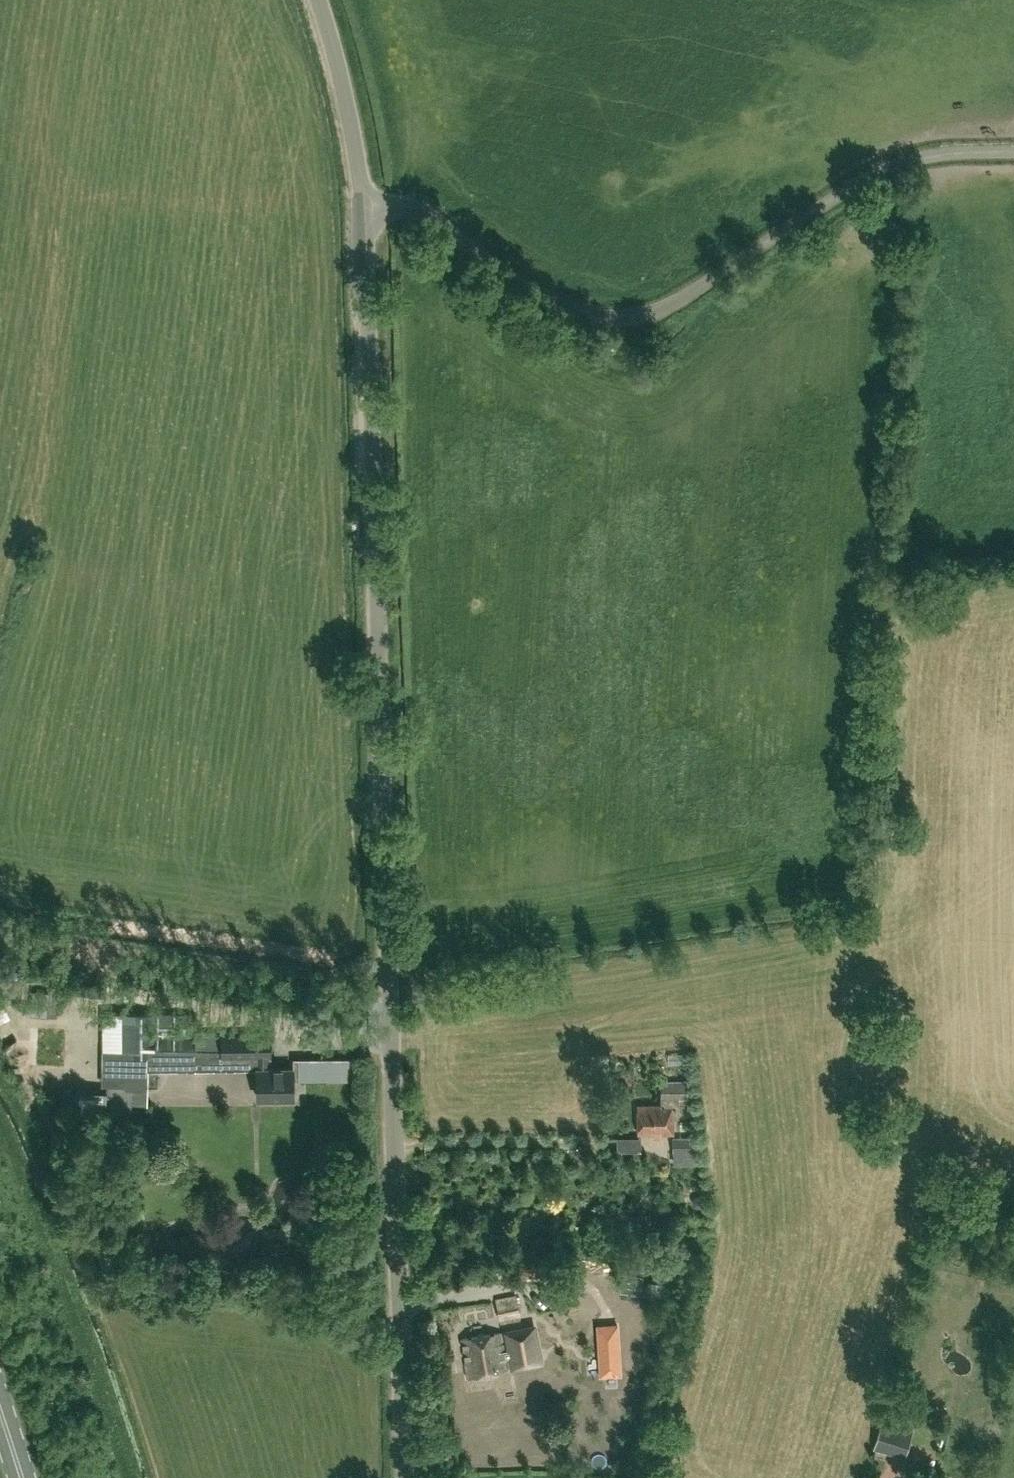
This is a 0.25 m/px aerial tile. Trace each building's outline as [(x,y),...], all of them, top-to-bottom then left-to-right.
[(270,1033),(222,1034),(195,1034),(196,1014),(126,1013),(126,1055),(126,1069),(126,1088),(147,1089),(148,1055),(155,1055),(155,1056),(195,1057),(195,1060),(222,1060),(222,1056),(258,1056),(258,1068),(257,1068),(258,1097),(293,1097),(293,1067),(268,1068),(267,1056),(270,1055),(270,1033)] [(664,1104),(638,1104),(638,1132),(673,1132),(673,1117),(679,1117),(679,1096),(686,1096),(686,1080),(662,1080),(662,1097),(664,1096),(664,1104)] [(673,1164),(699,1164),(698,1136),(672,1137),(673,1164)] [(565,1307),(563,1300),(561,1290),(544,1293),(547,1311),(565,1307)] [(519,1314),(517,1300),(516,1294),(495,1298),(499,1318),(519,1314)] [(500,1331),(462,1338),(468,1376),(507,1369),(504,1356),(512,1354),(514,1366),(541,1361),(535,1325),(507,1329),(511,1348),(503,1350),(500,1331)] [(873,1448),(904,1458),(913,1428),(882,1419),(873,1448)]
